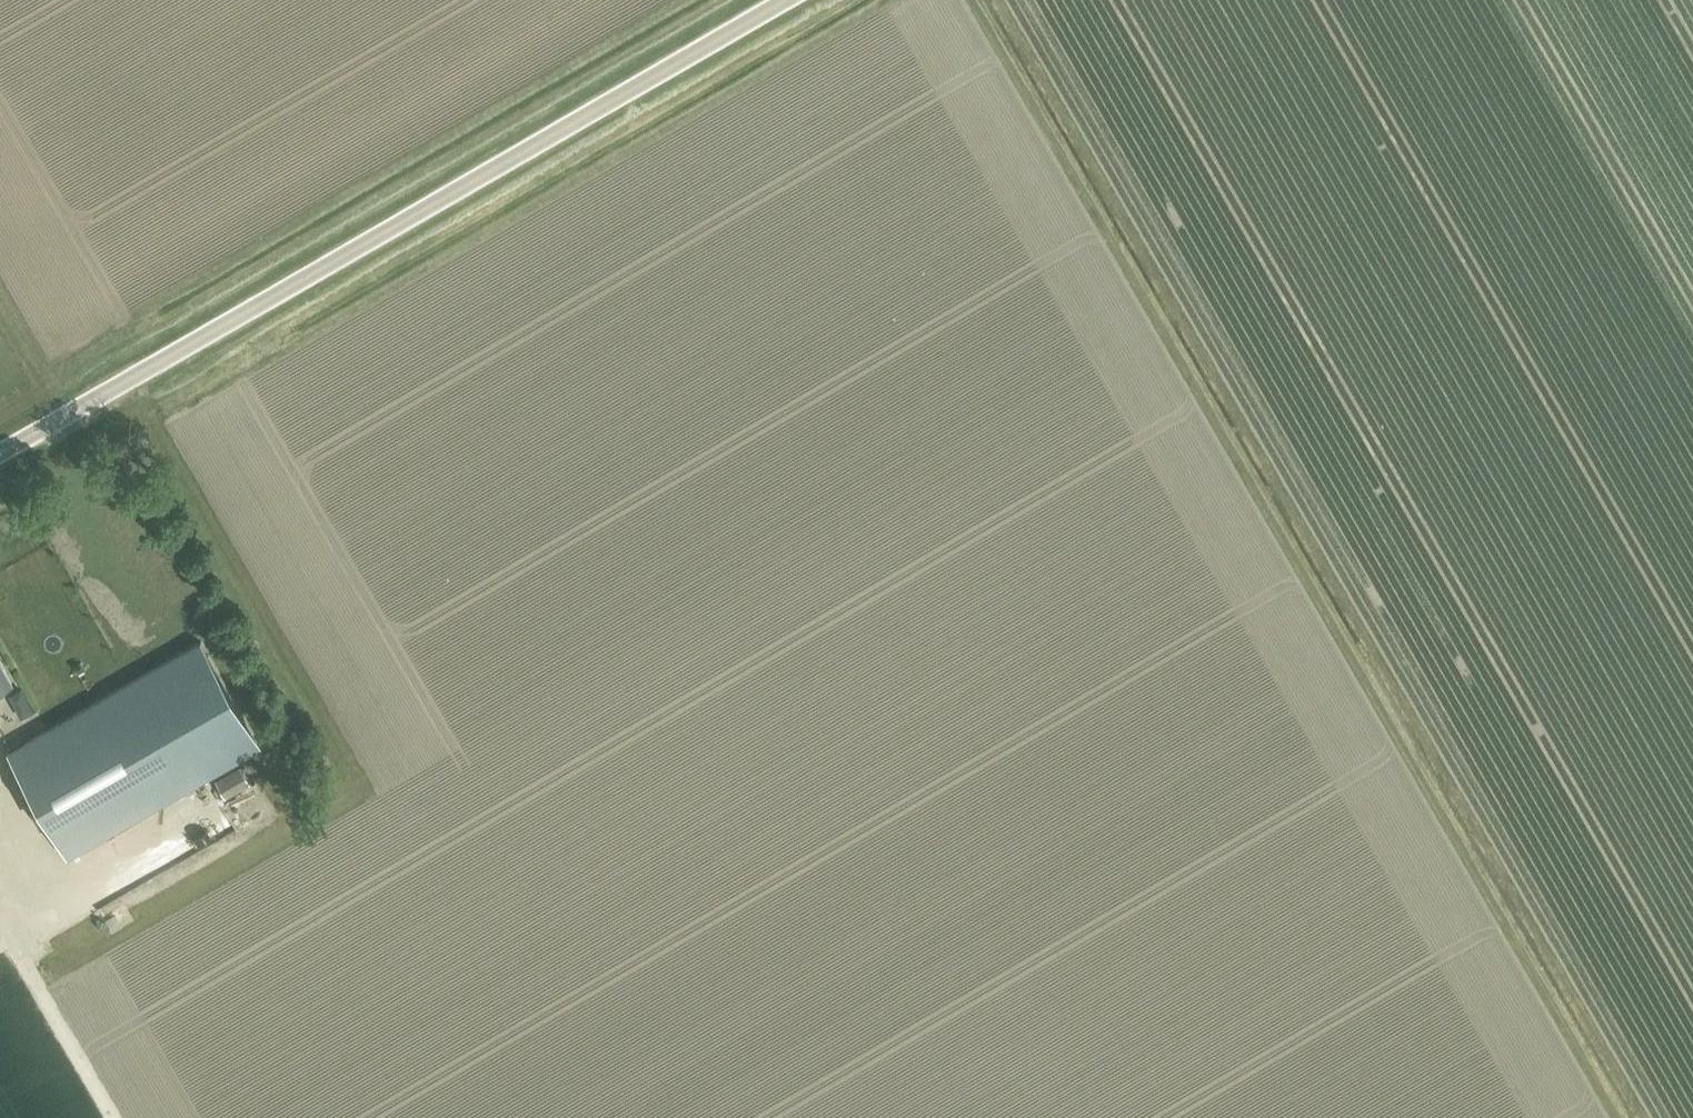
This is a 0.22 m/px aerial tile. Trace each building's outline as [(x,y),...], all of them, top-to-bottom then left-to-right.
[(6,752),(67,857),(260,746),(200,641),(6,752)] [(11,684),(0,665),(0,690),(11,684)] [(251,785),(240,766),(215,780),(226,799),(251,785)] [(114,855),(132,842),(125,831),(107,844),(114,855)]
